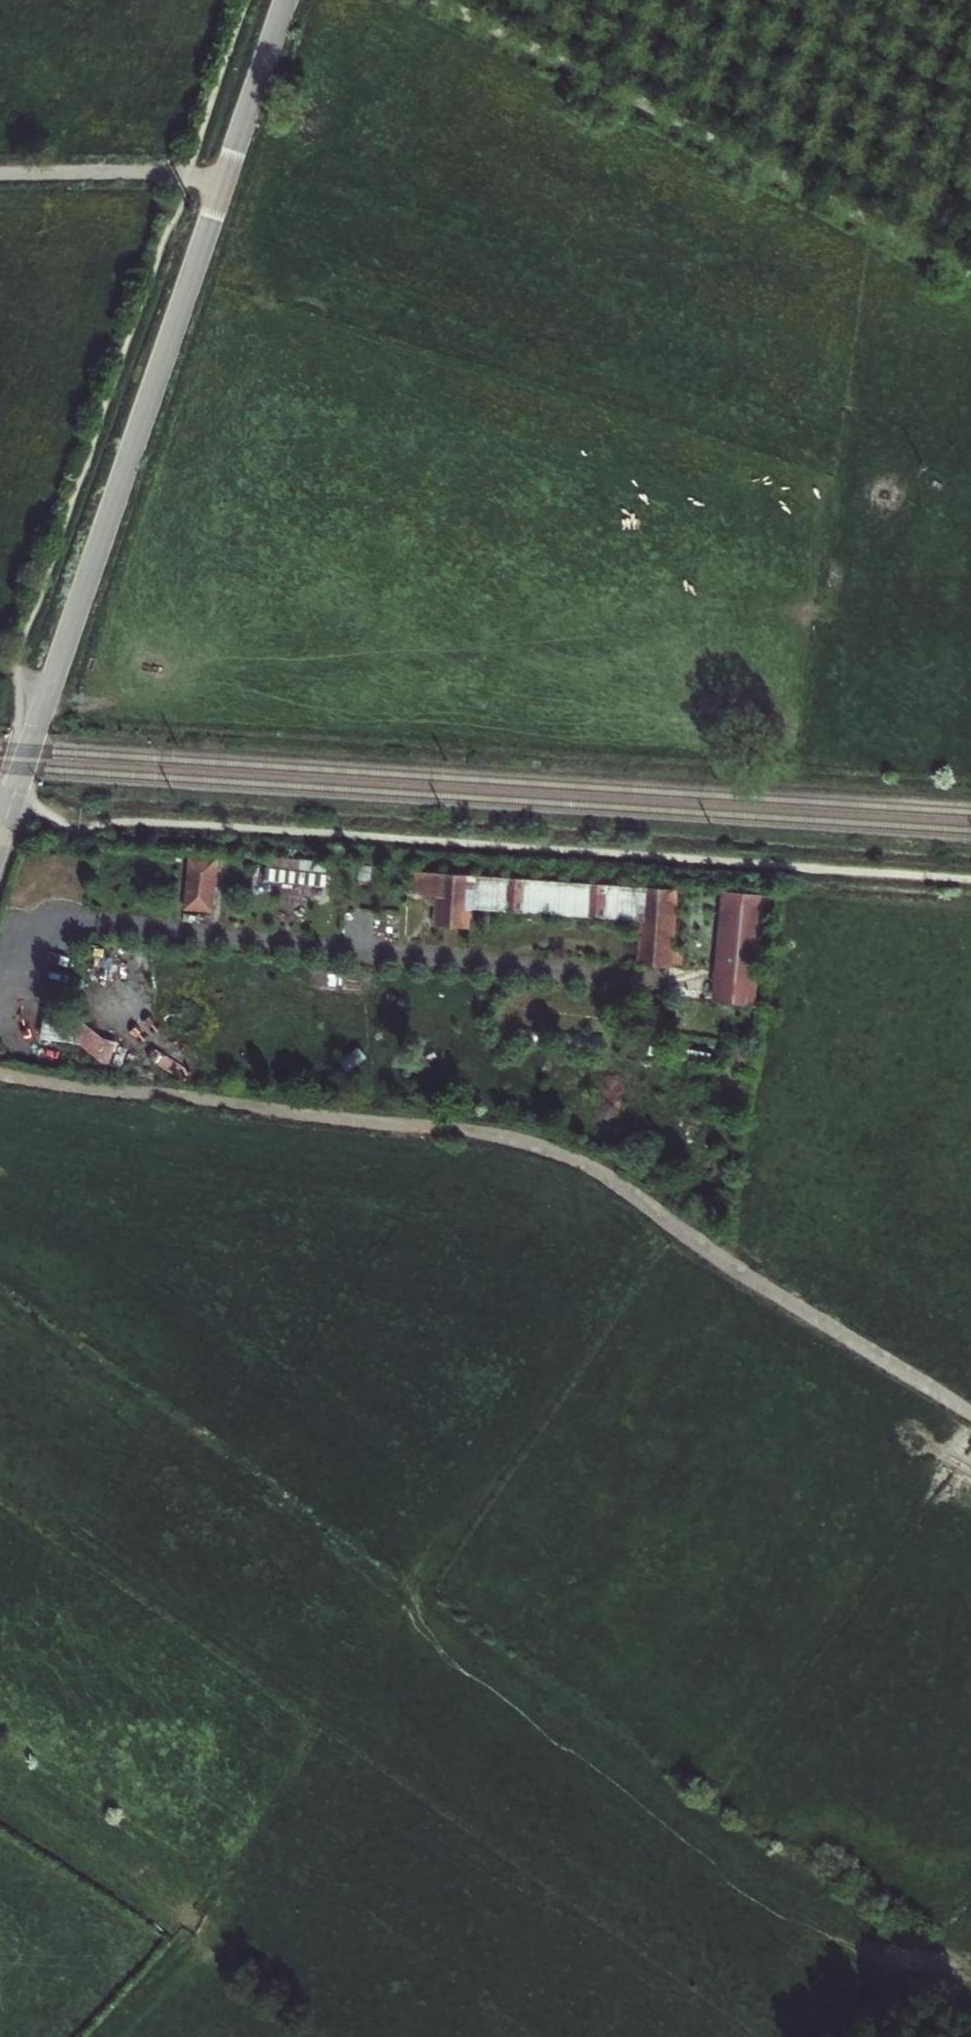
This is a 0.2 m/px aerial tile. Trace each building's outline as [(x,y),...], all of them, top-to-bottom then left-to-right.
[(184,910),(214,912),(218,868),(188,865),(184,910)] [(639,964),(673,967),(679,891),(415,870),(413,896),(436,898),(434,928),(468,930),(470,906),(642,920),(639,964)] [(767,901),(724,896),(714,1002),(756,1005),(767,901)] [(123,1033),(50,1014),(44,1036),(117,1055),(123,1033)]
